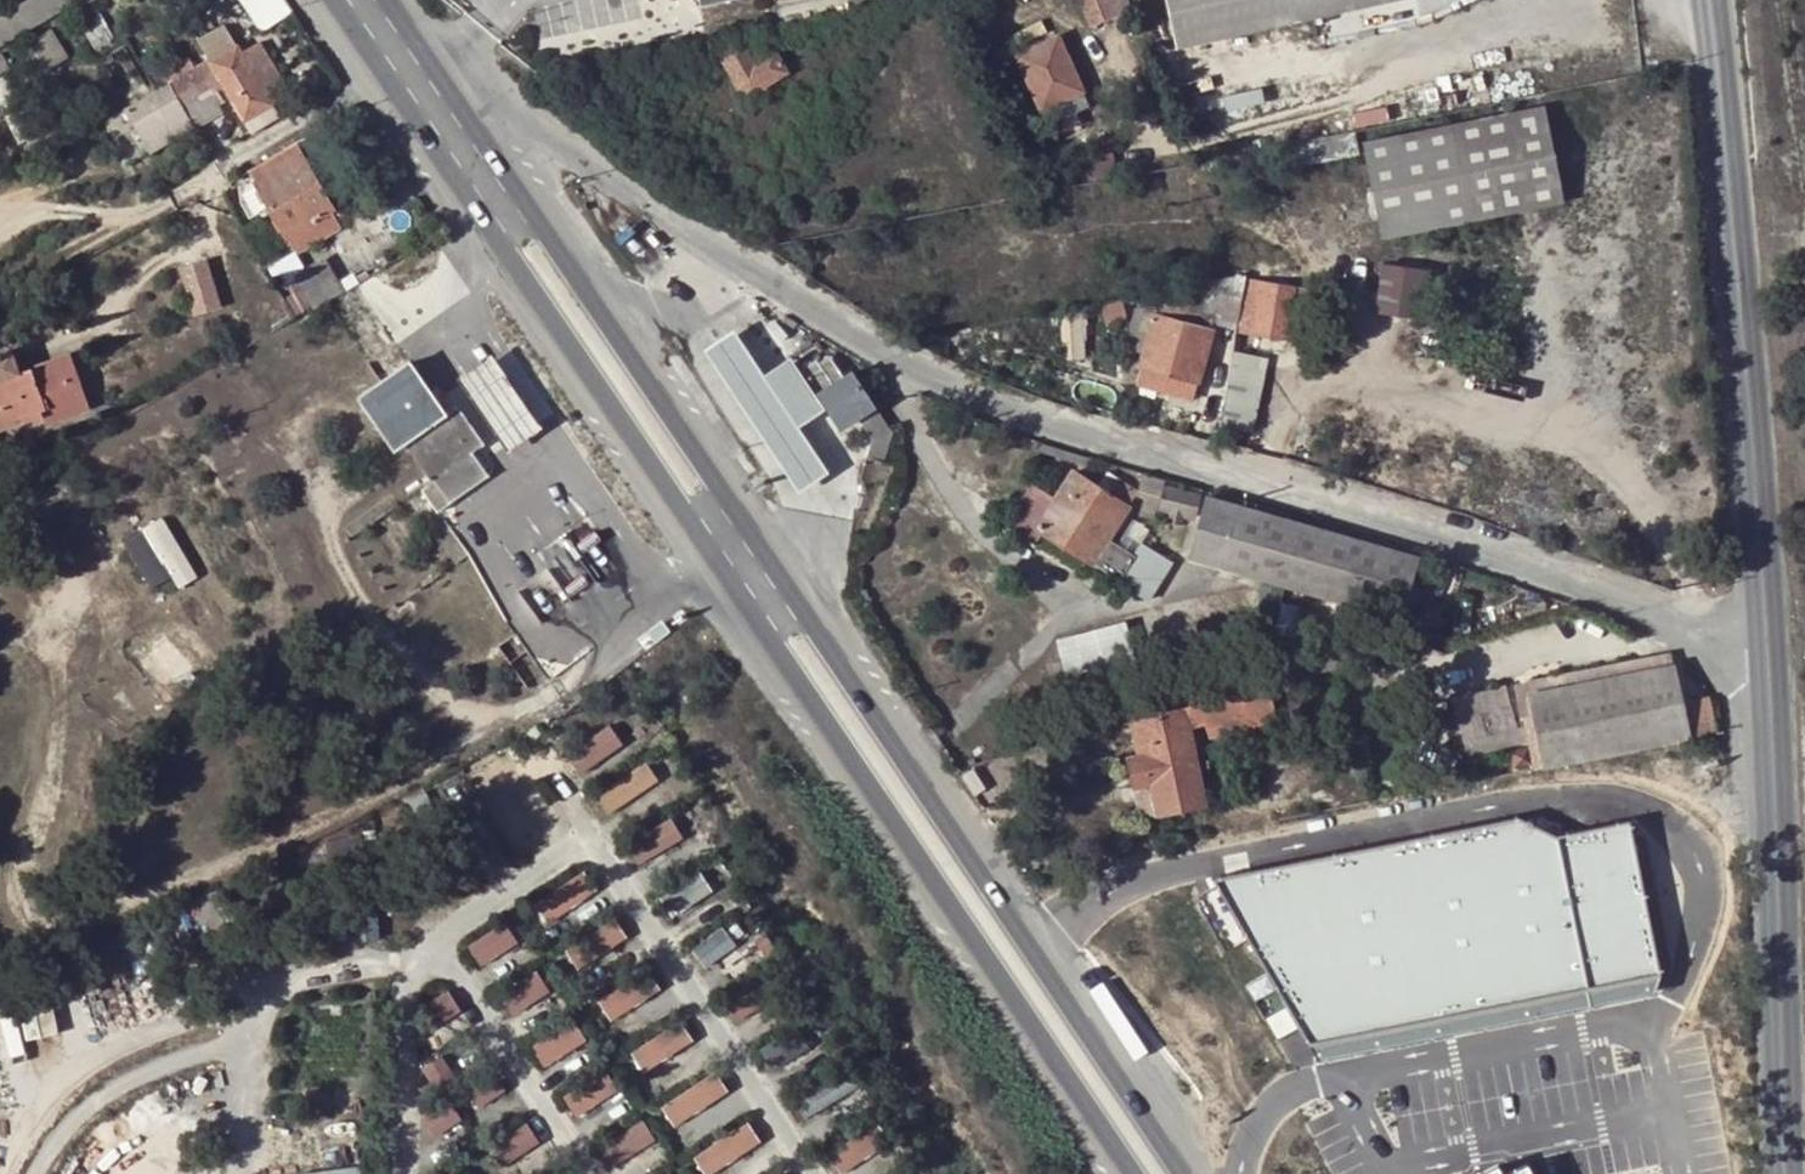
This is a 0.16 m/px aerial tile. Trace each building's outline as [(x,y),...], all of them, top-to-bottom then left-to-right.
[(262,31),(293,11),(286,0),(242,0),(262,31)] [(1125,0),(1081,0),(1091,25),(1129,11),(1125,0)] [(1178,48),(1392,0),(1167,0),(1178,48)] [(1087,107),(1058,38),(1018,55),(1041,111),(1045,109),(1050,123),(1087,107)] [(719,52),(738,88),(754,93),(768,86),(766,83),(785,72),(774,53),(756,62),(742,39),(719,52)] [(243,55),(273,106),(291,96),(260,45),(243,55)] [(254,134),(281,119),(273,106),(243,55),(239,48),(212,64),(232,97),(254,134)] [(176,84),(172,86),(197,128),(223,113),(219,105),(232,97),(212,64),(199,71),(193,60),(169,73),(176,84)] [(151,155),(197,128),(172,86),(157,95),(126,112),(151,155)] [(1548,103),(1363,141),(1383,239),(1569,200),(1548,103)] [(302,158),(295,145),(249,172),(256,185),(302,158)] [(313,152),(302,158),(333,211),(344,205),(313,152)] [(302,158),(256,185),(298,254),(341,229),(331,212),(333,211),(302,158)] [(343,295),(324,264),(296,281),(315,312),(331,302),(343,295)] [(1420,318),(1426,269),(1383,264),(1375,312),(1420,318)] [(181,276),(199,307),(211,300),(194,269),(181,276)] [(1273,272),(1272,282),(1249,279),(1242,329),(1297,337),(1304,287),(1292,286),(1293,275),(1273,272)] [(1154,308),(1134,309),(1124,348),(1142,353),(1140,364),(1198,379),(1216,312),(1235,315),(1240,281),(1194,286),(1189,305),(1157,299),(1154,308)] [(797,427),(764,376),(733,330),(703,350),(798,493),(828,474),(797,427)] [(1236,352),(1226,426),(1241,428),(1265,432),(1273,372),(1261,356),(1236,352)] [(4,426),(0,428),(0,435),(14,430),(11,424),(41,413),(44,419),(87,405),(71,356),(19,374),(12,354),(0,358),(0,416),(4,426)] [(490,355),(457,378),(508,451),(541,428),(490,355)] [(858,419),(873,440),(867,458),(883,463),(892,433),(851,372),(845,376),(831,356),(820,364),(818,360),(799,373),(790,358),(764,376),(797,427),(824,410),(817,399),(819,398),(842,429),(858,419)] [(433,480),(420,489),(435,512),(450,502),(489,477),(472,454),(483,446),(456,407),(445,414),(411,364),(383,383),(361,399),(395,448),(406,441),(433,480)] [(1194,395),(1198,379),(1140,364),(1135,380),(1194,395)] [(89,411),(87,405),(44,419),(46,426),(89,411)] [(41,413),(11,424),(14,430),(44,419),(41,413)] [(222,432),(229,431),(228,423),(220,424),(222,432)] [(1241,428),(1226,426),(1224,443),(1239,447),(1241,428)] [(1107,538),(1137,489),(1116,476),(1107,490),(1073,471),(1056,498),(1033,484),(1008,522),(1029,535),(1036,524),(1119,576),(1132,554),(1118,544),(1107,538)] [(1142,512),(1156,516),(1158,509),(1163,487),(1165,481),(1143,476),(1140,490),(1147,492),(1142,512)] [(1158,509),(1170,511),(1181,514),(1194,517),(1199,495),(1163,487),(1158,509)] [(1397,618),(1415,556),(1208,496),(1190,558),(1397,618)] [(1170,511),(1168,521),(1179,523),(1181,514),(1170,511)] [(167,514),(125,536),(153,588),(176,575),(181,586),(200,576),(167,514)] [(1133,520),(1118,544),(1132,554),(1134,554),(1142,542),(1149,530),(1133,520)] [(1172,561),(1142,542),(1134,554),(1118,580),(1149,599),(1172,561)] [(1123,622),(1058,640),(1067,673),(1088,667),(1096,697),(1075,703),(1081,725),(1146,708),(1143,696),(1166,689),(1161,672),(1138,678),(1123,622)] [(1528,714),(1538,768),(1717,732),(1709,697),(1684,701),(1674,663),(1532,691),(1536,712),(1528,714)] [(1267,686),(1263,672),(1189,691),(1193,706),(1267,686)] [(1132,759),(1137,787),(1153,784),(1159,814),(1204,805),(1188,727),(1207,722),(1209,729),(1220,726),(1222,733),(1276,719),(1267,686),(1193,706),(1132,722),(1140,757),(1132,759)] [(582,744),(597,765),(628,743),(613,722),(582,744)] [(1222,733),(1220,726),(1209,729),(1211,736),(1222,733)] [(647,760),(599,794),(613,814),(662,780),(647,760)] [(1159,814),(1153,784),(1137,787),(1143,817),(1159,814)] [(1514,815),(1209,876),(1305,1041),(1656,972),(1625,820),(1553,834),(1514,815)] [(538,902),(554,922),(598,888),(582,868),(538,902)] [(677,912),(715,888),(704,870),(666,894),(677,912)] [(469,945),(483,965),(523,938),(509,918),(469,945)] [(726,925),(696,946),(709,964),(739,942),(726,925)] [(645,965),(601,1001),(617,1020),(661,985),(645,965)] [(544,969),(503,986),(513,1009),(554,992),(544,969)] [(731,997),(741,1018),(762,1008),(752,987),(731,997)] [(452,988),(428,1003),(440,1023),(465,1008),(452,988)] [(573,1012),(533,1045),(552,1067),(592,1034),(573,1012)] [(806,1029),(765,1043),(772,1063),(813,1050),(806,1029)] [(451,1053),(426,1062),(436,1089),(461,1080),(451,1053)] [(487,1106),(509,1083),(493,1067),(470,1089),(487,1106)] [(578,1114),(620,1091),(608,1069),(566,1091),(578,1114)] [(659,1106),(671,1127),(732,1091),(719,1070),(659,1106)] [(799,1090),(806,1111),(861,1091),(853,1070),(799,1090)] [(426,1113),(438,1135),(466,1120),(454,1098),(426,1113)] [(615,1165),(660,1141),(647,1117),(602,1142),(615,1165)] [(492,1145),(506,1165),(545,1139),(531,1119),(492,1145)] [(697,1155),(710,1173),(713,1173),(765,1140),(751,1119),(697,1155)] [(871,1127),(831,1151),(844,1172),(884,1149),(871,1127)] [(1478,1173),(1502,1173),(1495,1165),(1478,1173)] [(364,1166),(302,1169),(302,1173),(365,1173),(364,1166)]
